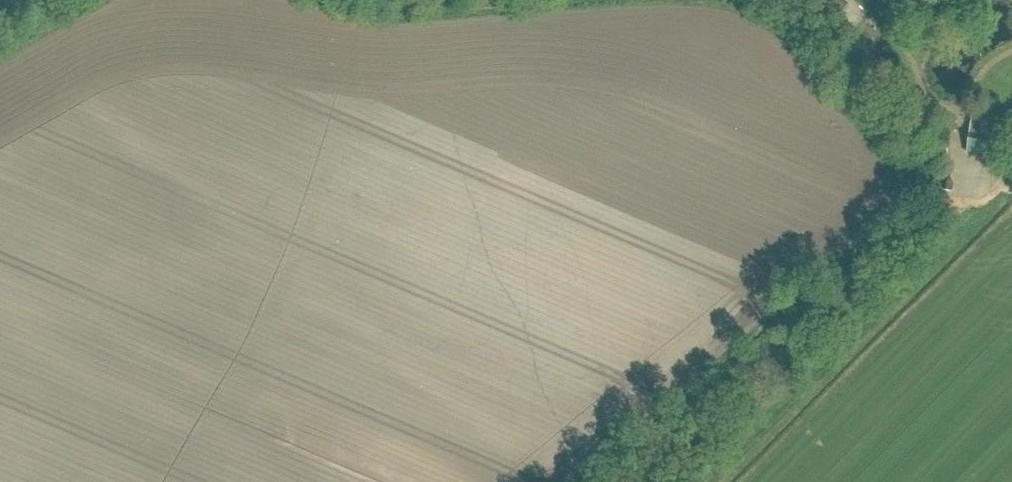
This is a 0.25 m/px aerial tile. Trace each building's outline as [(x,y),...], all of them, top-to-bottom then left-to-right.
[(838,16),(848,5),(843,0),(822,0),(838,16)] [(970,131),(967,151),(999,156),(1001,135),(970,131)]
